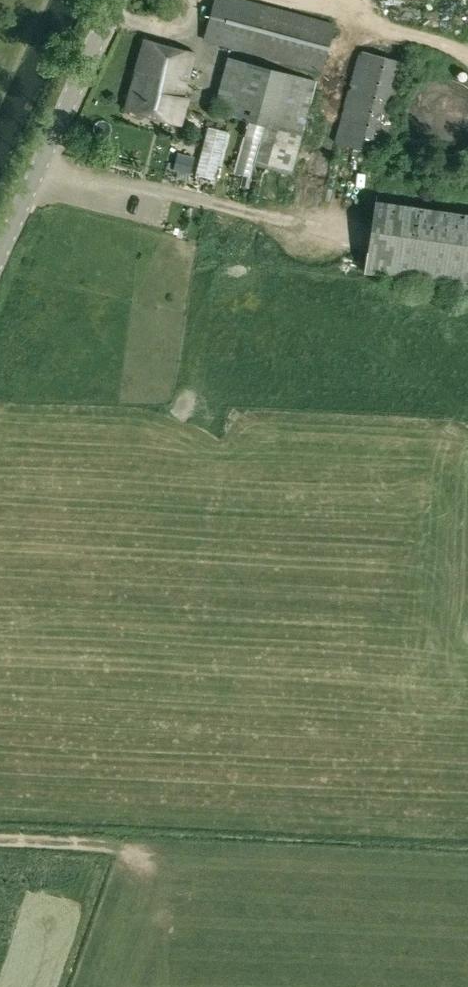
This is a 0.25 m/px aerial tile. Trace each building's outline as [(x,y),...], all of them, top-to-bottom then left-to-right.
[(249,0),(214,0),(213,5),(204,41),(323,72),(335,23),(259,3),(249,0)] [(372,13),(390,14),(390,2),(372,1),(372,13)] [(194,54),(144,40),(125,108),(179,123),(185,98),(182,97),(194,54)] [(411,63),(401,61),(388,57),(359,50),(334,142),(386,157),(411,63)] [(316,80),(227,57),(213,113),(246,121),(264,126),(262,136),(254,165),(291,175),(316,80)] [(466,86),(461,83),(457,81),(450,79),(445,78),(440,78),(436,79),(432,80),(427,82),(423,84),(419,87),(414,92),(411,96),(408,101),(406,107),(405,114),(405,116),(405,121),(406,125),(407,130),(410,136),(414,142),(418,146),(424,150),(430,153),(436,155),(441,155),(448,154),(454,153),(461,151),(466,148),(467,146),(467,88),(466,86)] [(194,157),(178,153),(174,169),(179,170),(190,173),(194,157)] [(366,269),(467,282),(467,214),(375,202),(366,269)]
